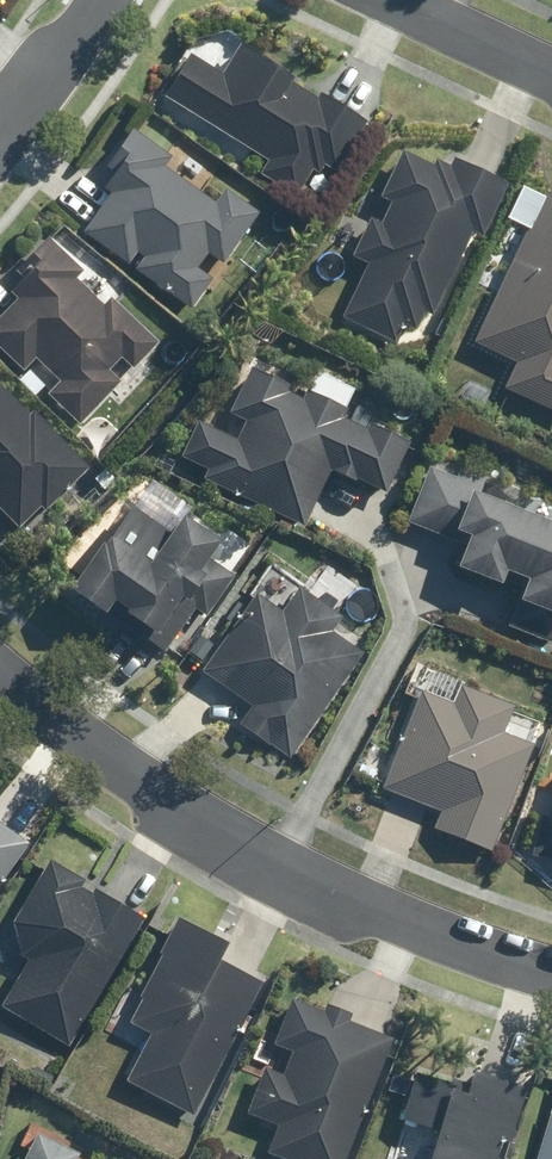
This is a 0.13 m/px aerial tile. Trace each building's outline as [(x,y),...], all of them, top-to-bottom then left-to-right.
[(191,50),(163,96),(266,159),(257,174),(296,198),(316,166),(335,177),(369,121),(243,43),(225,71),(191,50)] [(165,170),(173,158),(131,129),(108,163),(123,173),(82,233),(193,309),(257,215),(225,193),(216,205),(165,170)] [(343,318),(391,341),(401,322),(416,329),(425,312),(434,316),(474,234),(484,239),(511,184),(454,156),(447,172),(403,150),(381,195),(393,201),(382,223),(371,218),(351,258),(368,266),(343,318)] [(523,186),(500,236),(521,245),(475,348),(515,366),(505,388),(551,409),(551,199),(523,186)] [(162,344),(48,236),(15,271),(24,279),(8,296),(14,301),(0,316),(0,349),(26,373),(37,361),(58,381),(45,394),(77,424),(120,379),(112,371),(123,360),(135,372),(162,344)] [(208,471),(205,478),(303,525),(330,468),(383,494),(407,444),(246,368),(226,411),(245,420),(236,438),(195,419),(177,457),(208,471)] [(18,528),(87,463),(0,370),(0,509),(18,528)] [(428,473),(407,523),(462,546),(454,565),(501,585),(506,573),(529,582),(521,601),(551,614),(551,525),(428,473)] [(134,503),(67,590),(103,618),(113,605),(150,634),(145,640),(167,657),(232,573),(208,554),(216,543),(183,517),(171,532),(134,503)] [(291,758),(361,651),(329,630),(337,618),(295,590),(282,610),(253,591),(201,671),(251,704),(238,723),(291,758)] [(455,705),(421,692),(385,787),(439,808),(432,827),(491,849),(530,746),(503,736),(513,709),(461,689),(455,705)] [(0,822),(0,884),(29,843),(0,822)] [(48,863),(13,924),(26,960),(2,1001),(70,1040),(142,917),(48,863)] [(228,942),(177,917),(126,1019),(148,1030),(122,1083),(194,1119),(262,983),(219,961),(228,942)] [(292,997),(273,1045),(291,1052),(283,1071),(269,1065),(249,1116),(276,1127),(268,1146),(301,1158),(342,1158),(390,1035),(292,997)] [(405,1119),(394,1158),(490,1158),(495,1142),(508,1146),(527,1081),(472,1065),(467,1082),(420,1069),(405,1119)] [(534,1158),(551,1158),(551,1101),(534,1158)] [(75,1151),(79,1142),(36,1122),(18,1158),(92,1158),(75,1151)]
